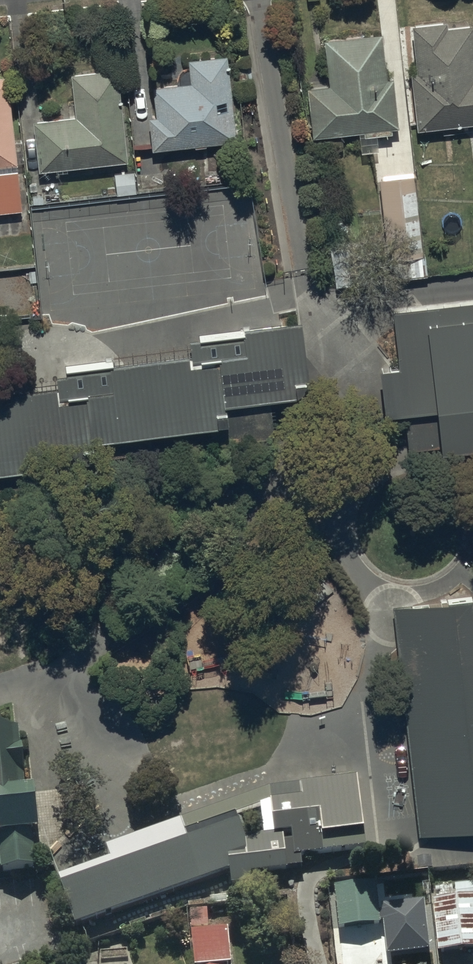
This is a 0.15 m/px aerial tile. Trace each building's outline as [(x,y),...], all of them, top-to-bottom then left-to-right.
[(411,69),(417,125),(472,119),(472,18),(447,21),(447,15),(411,19),(416,68),(411,69)] [(328,81),(307,82),(312,131),(359,127),(361,148),(378,146),(377,130),(392,128),(391,123),(398,122),(393,74),(386,75),(382,28),(324,33),(328,81)] [(147,112),(151,145),(194,140),(195,143),(206,142),(206,139),(237,136),(227,49),(187,54),(190,77),(152,81),(156,111),(147,112)] [(75,113),(34,116),(38,167),(56,165),(57,167),(67,166),(67,163),(125,158),(117,63),(71,67),(75,113)] [(20,206),(6,70),(0,71),(0,208),(20,206)] [(378,173),(378,175),(387,255),(422,251),(412,169),(378,173)] [(391,311),(396,366),(377,368),(381,410),(402,411),(406,449),(472,443),(472,302),(391,311)] [(0,397),(0,468),(7,467),(19,466),(273,433),(315,428),(301,320),(183,335),(185,353),(49,371),(52,390),(0,397)] [(393,606),(421,833),(472,828),(472,615),(471,598),(393,606)] [(35,870),(32,840),(40,839),(36,797),(24,798),(17,732),(0,733),(0,874),(35,870)] [(111,859),(57,878),(76,929),(231,875),(232,881),(305,870),(303,859),(367,851),(357,779),(271,790),(260,795),(264,839),(245,839),(231,804),(107,849),(111,859)] [(380,923),(376,881),(336,885),(340,927),(380,923)] [(453,897),(453,887),(435,888),(436,899),(433,899),(438,952),(472,948),(472,883),(455,885),(456,897),(453,897)] [(423,897),(381,902),(387,950),(428,945),(423,897)] [(191,902),(191,927),(214,928),(214,903),(191,902)] [(192,931),(195,963),(224,963),(232,963),(228,927),(192,931)]
